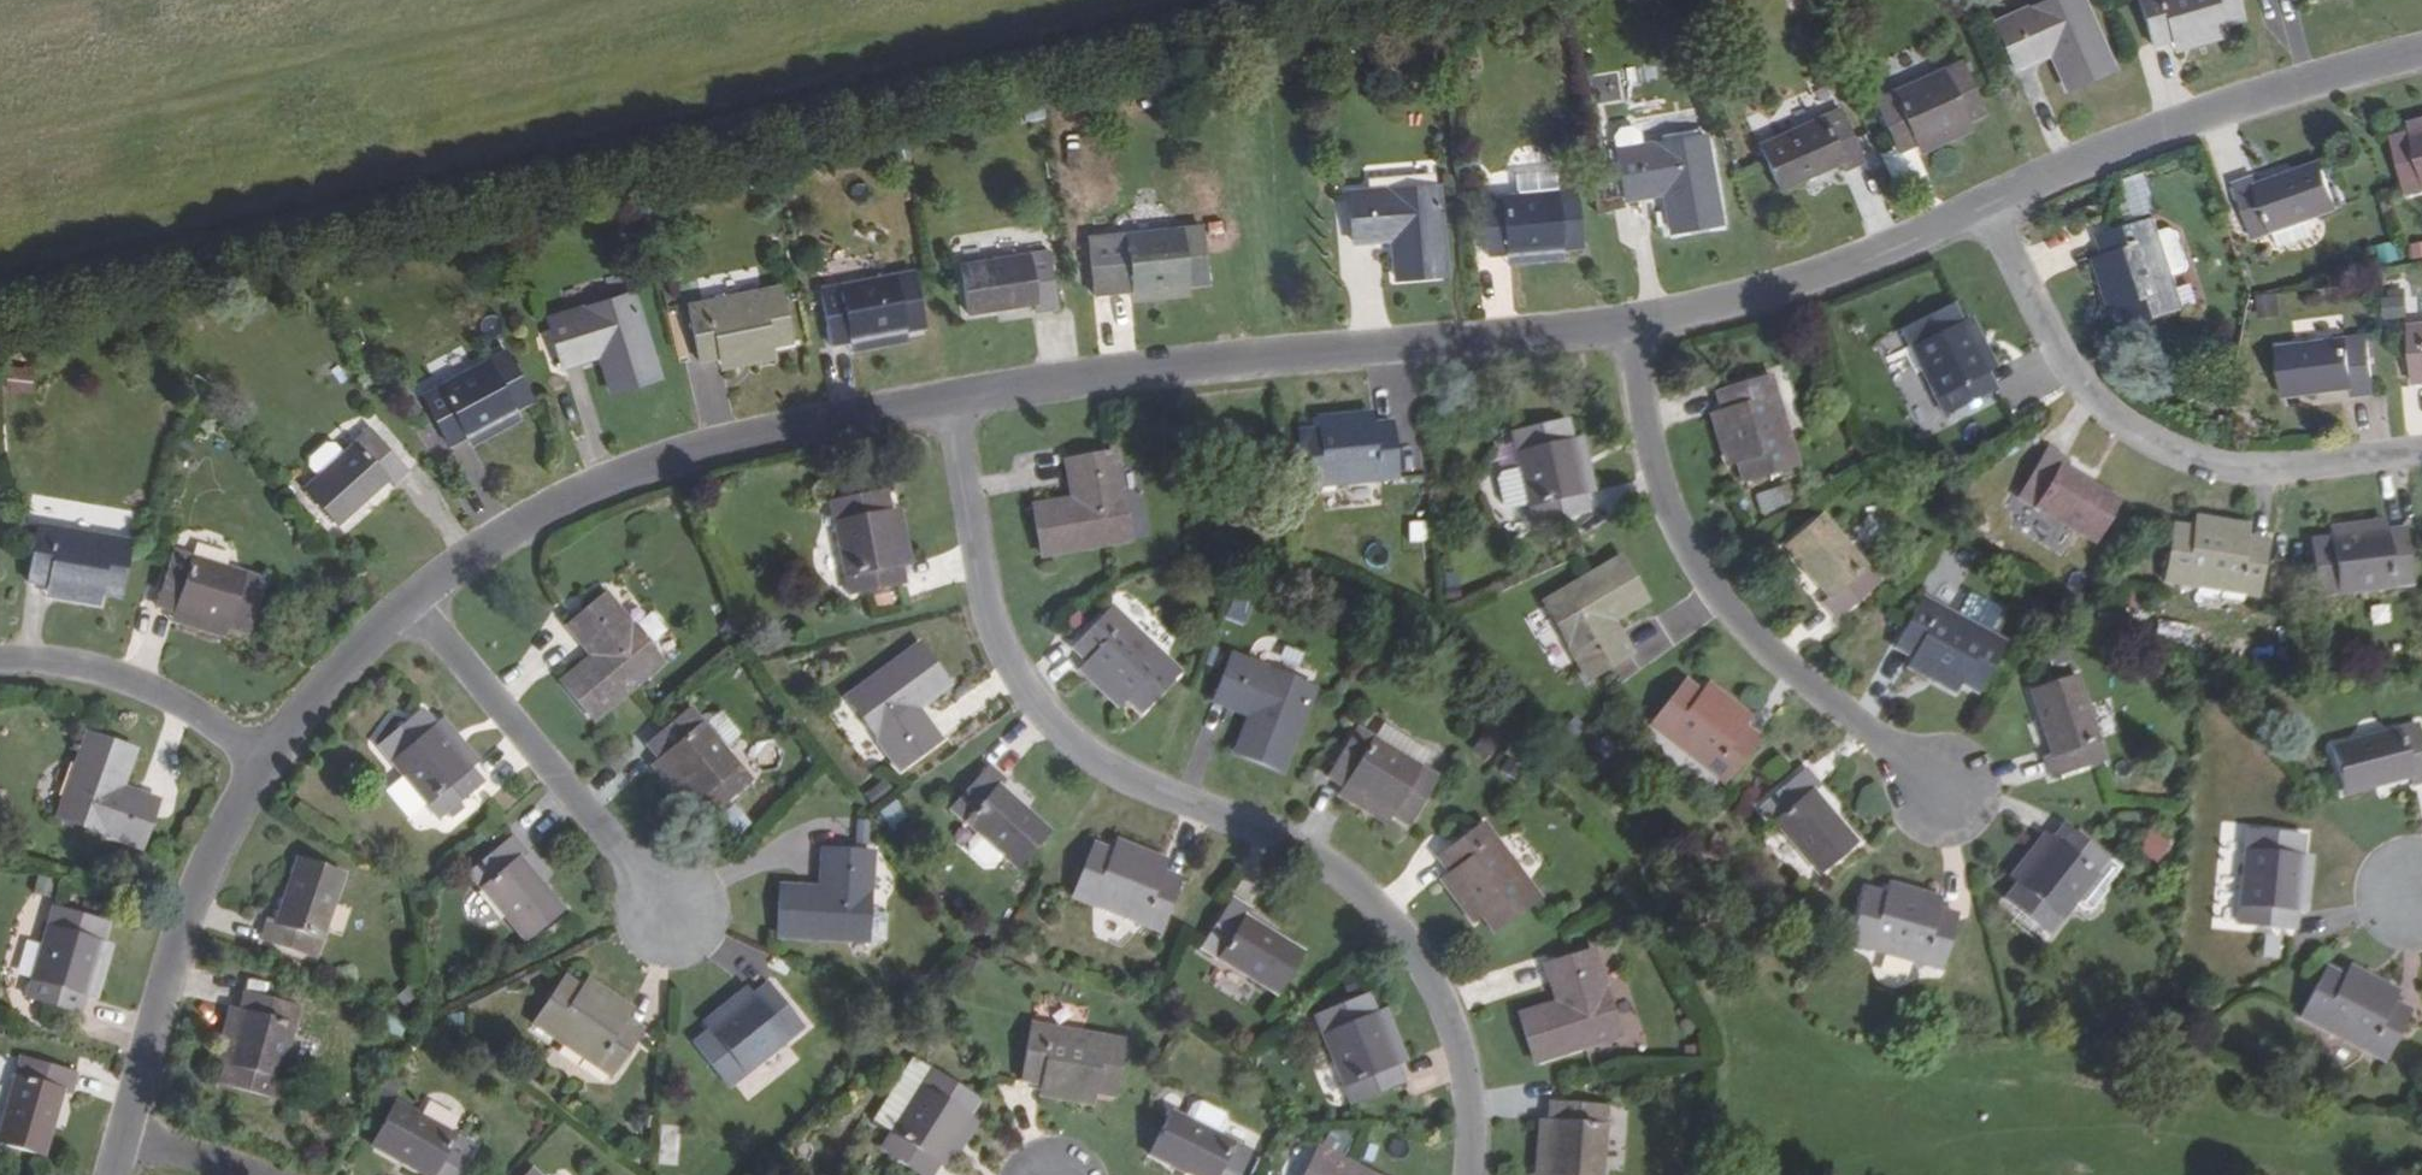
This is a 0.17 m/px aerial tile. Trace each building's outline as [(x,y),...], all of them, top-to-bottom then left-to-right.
[(1997,23),(2016,69),(2051,54),(2067,90),(2113,69),(2082,0),(2050,0),(1997,23)] [(2239,0),(2138,0),(2152,46),(2172,40),(2224,24),(2244,19),(2239,0)] [(2176,52),(2228,37),(2224,24),(2172,40),(2176,52)] [(1963,61),(1875,102),(1898,153),(1915,145),(1967,121),(1986,112),(1963,61)] [(1197,91),(1194,79),(1183,82),(1186,93),(1197,91)] [(1841,108),(1758,147),(1778,190),(1839,163),(1843,170),(1865,161),(1841,108)] [(2409,122),(2411,133),(2421,130),(2421,119),(2409,122)] [(1972,132),(1967,121),(1915,145),(1920,156),(1972,132)] [(2411,133),(2392,139),(2405,193),(2421,189),(2421,130),(2411,133)] [(1661,143),(1617,149),(1626,200),(1662,194),(1670,232),(1721,222),(1705,136),(1661,143)] [(2255,177),(2234,184),(2253,239),(2337,208),(2322,163),(2258,186),(2255,177)] [(1555,171),(1516,175),(1518,196),(1557,192),(1555,171)] [(1439,186),(1349,193),(1353,243),(1392,240),(1396,279),(1445,275),(1439,186)] [(1480,200),(1485,257),(1505,255),(1562,249),(1583,247),(1578,190),(1557,192),(1518,196),(1480,200)] [(2154,220),(2100,236),(2106,256),(2123,309),(2130,328),(2184,310),(2154,220)] [(1089,239),(1094,296),(1130,291),(1187,286),(1207,284),(1202,227),(1089,239)] [(2171,229),(2159,233),(2173,278),(2186,273),(2190,266),(2178,232),(2171,229)] [(1506,266),(1563,261),(1562,249),(1505,255),(1506,266)] [(1055,309),(1046,252),(960,265),(968,314),(1033,304),(1035,312),(1055,309)] [(2093,260),(2110,312),(2123,309),(2106,256),(2093,260)] [(821,292),(832,347),(848,343),(904,333),(924,330),(914,274),(821,292)] [(1189,297),(1187,286),(1130,291),(1131,303),(1189,297)] [(688,306),(699,361),(718,357),(772,347),(790,343),(778,287),(688,306)] [(611,392),(659,377),(632,295),(582,311),(581,308),(547,319),(563,366),(598,356),(611,392)] [(2384,295),(2385,319),(2408,318),(2408,295),(2384,295)] [(1946,417),(1996,391),(1987,374),(1962,323),(1952,305),(1903,330),(1946,417)] [(1998,369),(1972,318),(1962,323),(1987,374),(1998,369)] [(2408,326),(2413,383),(2421,383),(2421,325),(2408,326)] [(905,344),(904,333),(848,343),(851,355),(905,344)] [(2367,337),(2278,349),(2284,397),(2351,389),(2352,397),(2374,395),(2367,337)] [(775,360),(772,347),(718,357),(721,370),(775,360)] [(449,444),(465,436),(515,409),(532,401),(504,352),(422,395),(449,444)] [(6,366),(5,392),(32,393),(33,367),(6,366)] [(1770,376),(1717,391),(1723,413),(1739,465),(1745,483),(1798,467),(1770,376)] [(521,419),(515,409),(465,436),(471,447),(521,419)] [(1371,412),(1318,417),(1319,431),(1373,426),(1371,412)] [(1726,470),(1739,465),(1723,413),(1710,417),(1726,470)] [(1589,514),(1585,495),(1572,441),(1568,421),(1513,432),(1535,526),(1589,514)] [(1399,479),(1394,423),(1373,426),(1319,431),(1298,433),(1303,489),(1399,479)] [(392,486),(407,473),(369,430),(304,488),(338,525),(387,481),(392,486)] [(329,437),(305,459),(316,472),(341,450),(329,437)] [(1597,492),(1585,438),(1572,441),(1585,495),(1597,492)] [(2067,460),(2047,448),(2018,497),(2096,544),(2120,502),(2062,468),(2067,460)] [(1033,507),(1042,556),(1128,542),(1114,455),(1065,463),(1071,500),(1033,507)] [(1762,514),(1790,504),(1783,484),(1755,495),(1762,514)] [(849,595),(904,583),(900,566),(888,511),(885,493),(830,504),(849,595)] [(911,564),(900,509),(888,511),(900,566),(911,564)] [(1821,514),(1784,545),(1828,597),(1821,602),(1837,619),(1880,582),(1821,514)] [(2195,516),(2193,530),(2248,537),(2250,524),(2195,516)] [(2383,519),(2329,526),(2331,538),(2385,531),(2383,519)] [(1409,521),(1410,542),(1428,541),(1427,521),(1409,521)] [(39,527),(29,583),(47,586),(101,597),(119,599),(128,543),(39,527)] [(2259,596),(2268,541),(2248,537),(2193,530),(2173,527),(2165,582),(2259,596)] [(2412,585),(2405,528),(2385,531),(2331,538),(2310,541),(2318,596),(2412,585)] [(156,607),(174,612),(227,629),(244,633),(262,581),(174,553),(156,607)] [(1621,559),(1545,603),(1588,680),(1632,655),(1613,622),(1646,602),(1621,559)] [(99,609),(101,597),(47,586),(45,600),(99,609)] [(1458,587),(1445,588),(1446,600),(1459,599),(1458,587)] [(593,719),(660,663),(605,596),(567,628),(591,657),(561,682),(593,719)] [(2007,643),(1922,598),(1896,648),(1912,657),(1960,684),(1980,694),(2007,643)] [(319,620),(327,629),(341,617),(333,608),(319,620)] [(1073,648),(1087,662),(1127,700),(1140,712),(1178,671),(1113,608),(1073,648)] [(223,640),(227,629),(174,612),(170,624),(223,640)] [(948,686),(918,646),(846,697),(899,769),(940,739),(917,708),(948,686)] [(1235,754),(1281,771),(1313,690),(1233,657),(1214,702),(1249,716),(1235,754)] [(1953,695),(1960,684),(1912,657),(1905,669),(1953,695)] [(1117,709),(1127,700),(1087,662),(1077,672),(1117,709)] [(2031,690),(2051,754),(2044,756),(2050,778),(2106,761),(2077,675),(2031,690)] [(1726,784),(1761,740),(1744,726),(1704,695),(1686,680),(1651,724),(1726,784)] [(1751,716),(1712,684),(1704,695),(1744,726),(1751,716)] [(647,745),(658,759),(694,802),(706,816),(749,781),(690,710),(647,745)] [(438,818),(481,783),(470,769),(433,725),(421,711),(379,748),(438,818)] [(442,717),(433,725),(470,769),(478,762),(442,717)] [(1385,723),(1375,738),(1422,767),(1431,752),(1385,723)] [(2330,748),(2343,797),(2410,780),(2411,787),(2421,785),(2421,736),(2419,726),(2330,748)] [(1328,778),(1342,787),(1392,816),(1409,826),(1438,777),(1422,767),(1375,738),(1359,727),(1328,778)] [(133,752),(87,735),(57,817),(104,833),(104,836),(139,848),(155,802),(119,788),(133,752)] [(1495,744),(1487,737),(1475,749),(1483,756),(1495,744)] [(685,810),(694,802),(658,759),(648,766),(685,810)] [(1004,780),(989,767),(950,809),(976,833),(1001,855),(1015,868),(1047,832),(999,786),(1004,780)] [(1806,769),(1762,805),(1821,876),(1858,844),(1814,793),(1821,787),(1806,769)] [(864,797),(873,808),(893,793),(884,781),(864,797)] [(1386,827),(1392,816),(1342,787),(1336,796),(1386,827)] [(896,798),(879,815),(892,828),(909,811),(896,798)] [(747,825),(732,807),(719,819),(733,836),(747,825)] [(1439,858),(1449,873),(1482,918),(1494,933),(1540,898),(1485,824),(1439,858)] [(2109,859),(2065,824),(2052,839),(2019,883),(2005,899),(2050,936),(2109,859)] [(2159,863),(2172,841),(2150,828),(2137,850),(2159,863)] [(2305,835),(2248,829),(2237,927),(2294,933),(2296,913),(2302,856),(2305,835)] [(992,865),(1001,855),(976,833),(967,843),(968,851),(984,866),(992,865)] [(2009,875),(2019,883),(2052,839),(2043,833),(2009,875)] [(526,853),(513,837),(468,874),(524,941),(561,910),(519,860),(526,853)] [(1168,860),(1117,838),(1111,851),(1163,872),(1168,860)] [(1160,932),(1181,878),(1163,872),(1111,851),(1095,845),(1072,898),(1160,932)] [(781,886),(778,937),(864,942),(870,853),(823,850),(819,889),(781,886)] [(2309,914),(2315,857),(2302,856),(2296,913),(2309,914)] [(267,921),(261,940),(315,958),(343,876),(297,860),(275,923),(267,921)] [(1439,881),(1472,925),(1482,918),(1449,873),(1439,881)] [(1942,896),(1887,882),(1883,894),(1939,910),(1942,896)] [(1943,970),(1958,915),(1939,910),(1883,894),(1865,889),(1849,943),(1943,970)] [(1233,898),(1202,949),(1277,995),(1302,953),(1246,918),(1251,909),(1233,898)] [(26,998),(80,1013),(85,996),(101,942),(106,925),(52,909),(26,998)] [(882,943),(884,916),(866,915),(864,942),(882,943)] [(2285,938),(2273,939),(2277,958),(2288,953),(2285,938)] [(96,999),(111,945),(101,942),(85,996),(96,999)] [(1520,1014),(1535,1064),(1618,1037),(1602,987),(1604,986),(1594,952),(1546,967),(1557,1002),(1520,1014)] [(2400,990),(2350,964),(2344,976),(2393,1002),(2400,990)] [(2383,1062),(2410,1010),(2393,1002),(2344,976),(2327,967),(2300,1018),(2383,1062)] [(610,1078),(641,1030),(626,1020),(581,989),(565,978),(533,1025),(610,1078)] [(634,1008),(589,979),(581,989),(626,1020),(634,1008)] [(803,1028),(766,984),(754,995),(708,1031),(694,1042),(729,1086),(803,1028)] [(700,1021),(708,1031),(754,995),(745,985),(700,1021)] [(297,1008),(243,994),(239,1010),(224,1066),(220,1084),(273,1098),(297,1008)] [(1404,1081),(1398,1067),(1376,1013),(1369,996),(1315,1017),(1352,1103),(1404,1081)] [(213,1062),(224,1066),(239,1010),(227,1007),(213,1062)] [(1408,1062),(1387,1009),(1376,1013),(1398,1067),(1408,1062)] [(1032,1024),(1022,1081),(1039,1085),(1095,1094),(1114,1097),(1124,1041),(1032,1024)] [(1270,1046),(1263,1038),(1251,1049),(1258,1058),(1270,1046)] [(912,1099),(930,1070),(912,1058),(893,1088),(912,1099)] [(74,1074),(19,1059),(0,1128),(0,1143),(43,1155),(60,1094),(69,1095),(74,1074)] [(937,1166),(969,1116),(978,1101),(930,1070),(912,1099),(893,1088),(877,1114),(874,1112),(869,1119),(871,1124),(888,1135),(879,1149),(920,1174),(932,1174),(937,1166)] [(1092,1108),(1095,1094),(1039,1085),(1037,1098),(1092,1108)] [(474,1147),(396,1103),(372,1147),(422,1174),(458,1174),(474,1147)] [(1192,1105),(1186,1118),(1219,1134),(1225,1122),(1223,1115),(1199,1103),(1192,1105)] [(1549,1121),(1545,1174),(1603,1174),(1609,1109),(1551,1104),(1549,1121)] [(1251,1151),(1171,1111),(1150,1155),(1189,1174),(1239,1174),(1251,1151)] [(979,1122),(969,1116),(937,1166),(947,1173),(979,1122)] [(1549,1121),(1538,1120),(1533,1174),(1545,1174),(1549,1121)] [(661,1124),(658,1165),(679,1166),(681,1125),(661,1124)] [(1320,1149),(1307,1174),(1373,1174),(1320,1149)]
